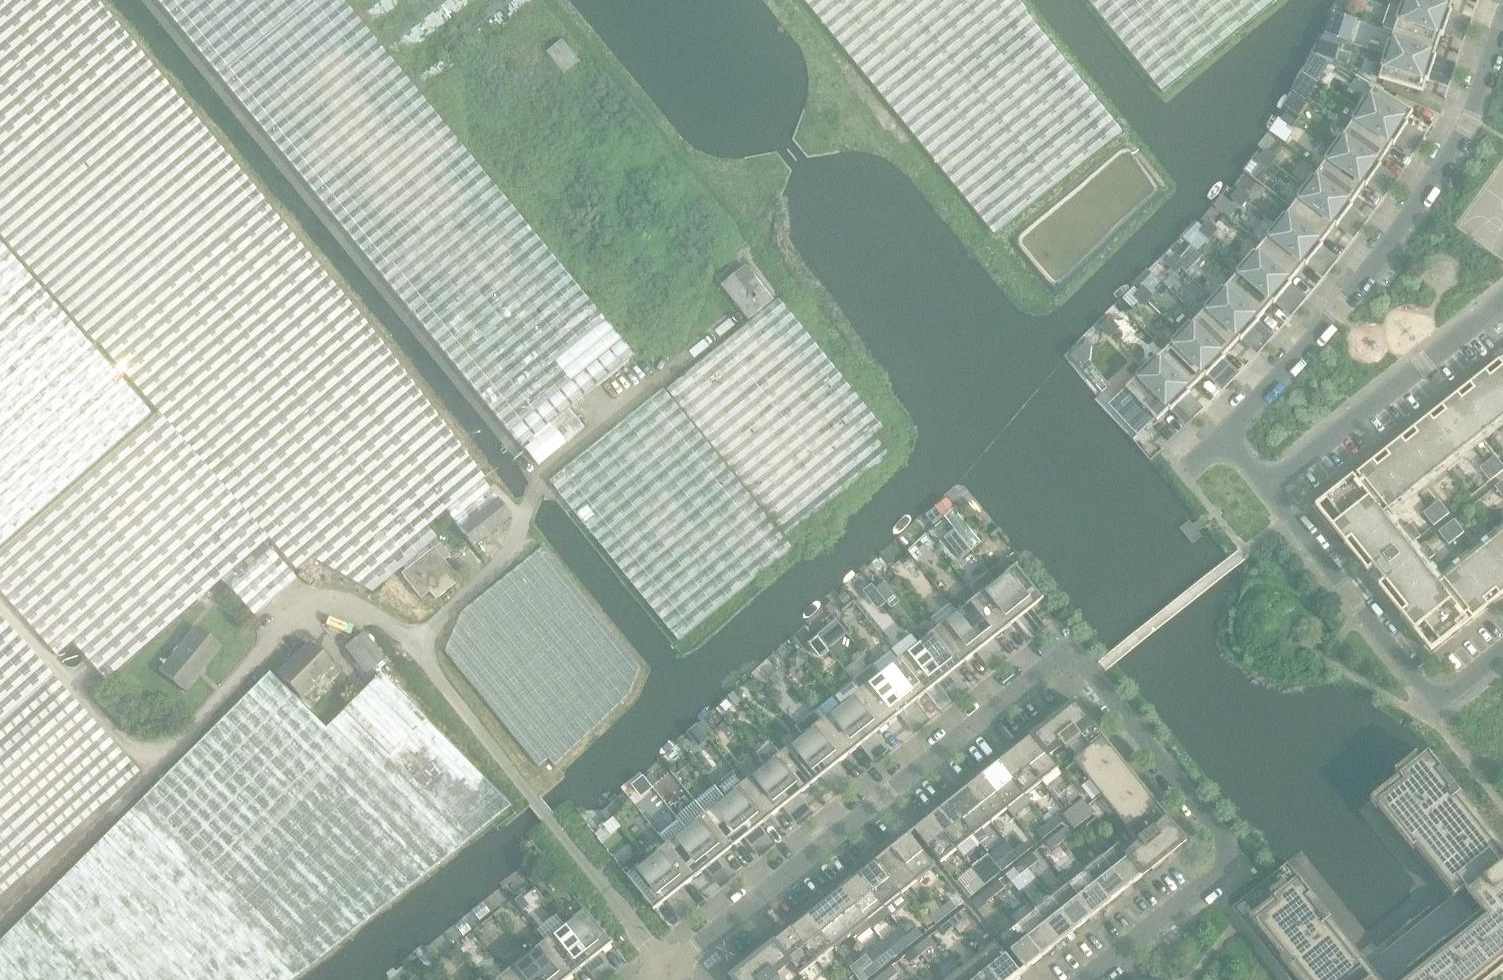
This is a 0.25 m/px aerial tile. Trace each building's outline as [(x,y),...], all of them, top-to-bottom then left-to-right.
[(433,549),(429,544),(436,538),(427,526),(445,511),(483,480),(483,478),(368,326),(328,277),(96,0),(0,0),(0,237),(94,344),(96,342),(157,413),(154,415),(263,543),(268,539),(295,570),(310,558),(328,568),(371,589),(401,565),(405,571),(433,549)] [(328,207),(522,445),(634,355),(346,3),(350,0),(157,0),(328,207)] [(352,5),(372,30),(409,0),(358,0),(352,5)] [(477,0),(423,0),(378,36),(399,63),(477,0)] [(536,6),(531,0),(491,0),(405,70),(425,95),(536,6)] [(1024,12),(1026,10),(1018,0),(804,0),(994,234),(1121,131),(1024,12)] [(1161,92),(1277,0),(1088,0),(1161,92)] [(1400,7),(1447,23),(1449,17),(1452,11),(1450,10),(1453,0),(1402,0),(1400,7)] [(1394,30),(1394,31),(1437,45),(1441,35),(1443,36),(1445,29),(1455,33),(1459,21),(1449,17),(1447,23),(1400,7),(1400,8),(1391,5),(1384,26),(1394,30)] [(1470,25),(1459,21),(1455,33),(1466,37),(1470,25)] [(1329,29),(1326,36),(1338,39),(1340,32),(1329,29)] [(1388,41),(1384,54),(1432,69),(1434,63),(1436,56),(1434,55),(1437,45),(1394,31),(1391,42),(1388,41)] [(1336,46),(1338,39),(1326,36),(1324,42),(1336,46)] [(547,53),(566,74),(580,62),(563,40),(547,53)] [(1430,75),(1440,78),(1444,66),(1434,63),(1432,69),(1384,54),(1370,49),(1367,61),(1375,64),(1371,77),(1423,92),(1426,81),(1428,81),(1430,75)] [(1455,69),(1444,66),(1440,78),(1451,81),(1455,69)] [(1312,69),(1308,75),(1318,82),(1322,76),(1312,69)] [(1314,88),(1318,82),(1308,75),(1304,81),(1314,88)] [(1366,96),(1359,108),(1401,135),(1404,129),(1408,123),(1406,122),(1413,112),(1374,88),(1368,98),(1366,96)] [(1353,120),(1347,129),(1386,154),(1392,145),(1394,146),(1398,140),(1406,145),(1413,135),(1404,129),(1401,135),(1359,108),(1352,119),(1353,120)] [(1290,110),(1286,116),(1296,123),(1300,117),(1290,110)] [(1292,129),(1296,123),(1286,116),(1282,122),(1292,129)] [(1340,137),(1332,148),(1374,176),(1377,171),(1381,165),(1379,164),(1386,154),(1347,129),(1342,138),(1340,137)] [(1423,141),(1413,135),(1406,145),(1416,152),(1423,141)] [(1327,160),(1320,169),(1358,195),(1364,186),(1366,187),(1370,181),(1379,187),(1386,177),(1377,171),(1374,176),(1332,148),(1325,158),(1327,160)] [(1268,150),(1263,156),(1273,163),(1277,157),(1268,150)] [(1269,169),(1273,163),(1263,156),(1259,162),(1269,169)] [(1312,176),(1304,187),(1345,216),(1349,211),(1353,206),(1351,204),(1358,195),(1320,169),(1314,177),(1312,176)] [(1395,183),(1386,177),(1379,187),(1388,194),(1395,183)] [(1298,199),(1292,207),(1328,235),(1335,226),(1337,227),(1341,221),(1349,228),(1357,218),(1349,211),(1345,216),(1304,187),(1297,197),(1298,199)] [(1241,188),(1237,194),(1246,202),(1251,196),(1241,188)] [(1242,207),(1246,202),(1237,194),(1232,200),(1242,207)] [(1284,214),(1275,225),(1314,256),(1318,251),(1323,245),(1321,244),(1328,235),(1292,207),(1285,216),(1284,214)] [(1366,225),(1357,218),(1349,228),(1359,235),(1366,225)] [(1209,222),(1204,227),(1214,235),(1218,230),(1209,222)] [(1269,236),(1262,245),(1297,274),(1304,265),(1306,266),(1311,261),(1319,267),(1327,257),(1318,251),(1314,256),(1275,225),(1267,235),(1269,236)] [(1209,241),(1214,235),(1204,227),(1200,233),(1209,241)] [(1253,251),(1245,262),(1283,294),(1287,289),(1291,284),(1290,283),(1297,274),(1262,245),(1255,253),(1253,251)] [(149,413),(54,306),(0,246),(0,544),(149,413)] [(1177,255),(1172,260),(1181,268),(1186,263),(1177,255)] [(1336,265),(1327,257),(1319,267),(1328,275),(1336,265)] [(1176,273),(1181,268),(1172,260),(1167,265),(1176,273)] [(1238,273),(1231,281),(1265,312),(1273,303),(1274,304),(1279,299),(1287,306),(1295,296),(1287,289),(1283,294),(1245,262),(1236,272),(1238,273)] [(749,319),(773,300),(746,266),(722,286),(749,319)] [(1222,288),(1213,298),(1250,331),(1254,327),(1259,322),(1257,320),(1265,312),(1231,281),(1224,289),(1222,288)] [(1145,288),(1140,293),(1148,301),(1153,296),(1145,288)] [(1143,306),(1148,301),(1140,293),(1134,298),(1143,306)] [(1304,304),(1295,296),(1287,306),(1296,313),(1304,304)] [(1262,334),(1254,327),(1250,331),(1213,298),(1204,307),(1206,309),(1198,317),(1231,348),(1239,340),(1241,341),(1246,336),(1253,343),(1262,334)] [(788,539),(890,457),(875,437),(883,430),(779,301),(668,390),(788,539)] [(1189,323),(1180,332),(1216,367),(1220,363),(1225,358),(1223,356),(1231,348),(1198,317),(1191,324),(1189,323)] [(1112,319),(1106,324),(1115,333),(1120,328),(1112,319)] [(1109,338),(1115,333),(1106,324),(1101,329),(1109,338)] [(1172,343),(1165,351),(1197,384),(1205,375),(1206,377),(1211,372),(1219,379),(1227,370),(1220,363),(1216,367),(1180,332),(1171,342),(1172,343)] [(1270,342),(1262,334),(1253,343),(1262,351),(1270,342)] [(1155,357),(1146,366),(1180,402),(1185,398),(1190,393),(1188,392),(1197,384),(1165,351),(1157,358),(1155,357)] [(1315,506),(1368,572),(1373,567),(1384,581),(1379,586),(1431,651),(1502,594),(1502,533),(1444,580),(1428,560),(1435,555),(1425,542),(1418,548),(1413,542),(1420,536),(1411,524),(1404,530),(1388,510),(1502,418),(1502,364),(1501,362),(1502,361),(1501,359),(1315,506)] [(1176,407),(1183,414),(1192,405),(1185,398),(1180,402),(1146,366),(1136,375),(1137,377),(1126,388),(1139,402),(1131,410),(1147,426),(1155,419),(1157,421),(1169,410),(1171,412),(1176,407)] [(1236,378),(1227,370),(1219,379),(1227,387),(1236,378)] [(550,480),(672,630),(680,641),(793,548),(785,540),(664,389),(550,480)] [(1200,414),(1192,405),(1183,414),(1191,423),(1200,414)] [(567,441),(584,427),(570,409),(553,424),(567,441)] [(220,580),(263,543),(154,415),(0,550),(0,594),(55,656),(72,642),(105,681),(220,580)] [(539,464),(564,443),(551,428),(526,448),(539,464)] [(1487,462),(1497,475),(1502,470),(1502,466),(1495,456),(1487,462)] [(1480,468),(1490,481),(1497,475),(1487,462),(1480,468)] [(1478,475),(1472,479),(1478,487),(1484,482),(1478,475)] [(484,484),(483,480),(445,511),(473,545),(509,516),(484,484)] [(1495,487),(1502,497),(1502,482),(1502,481),(1495,487)] [(947,498),(936,507),(943,516),(953,508),(954,507),(947,498)] [(1439,501),(1431,507),(1441,520),(1449,514),(1439,501)] [(1424,513),(1434,526),(1441,520),(1431,507),(1424,513)] [(953,508),(943,516),(954,529),(972,551),(981,543),(953,508)] [(1411,525),(1420,536),(1429,529),(1427,526),(1421,518),(1411,525)] [(1454,520),(1446,526),(1456,538),(1464,532),(1454,520)] [(1449,544),(1456,538),(1446,526),(1439,532),(1449,544)] [(954,529),(944,538),(961,559),(972,551),(954,529)] [(296,580),(263,543),(220,580),(226,587),(226,588),(253,616),(296,580)] [(433,549),(405,571),(401,574),(420,599),(429,592),(434,599),(458,581),(443,561),(449,557),(439,544),(433,549)] [(630,695),(640,669),(543,548),(463,612),(445,650),(539,766),(548,759),(555,766),(630,695)] [(1008,556),(988,572),(1023,615),(1028,611),(1043,599),(1008,556)] [(978,596),(977,597),(1004,631),(1018,619),(1026,629),(1036,621),(1028,611),(1023,615),(988,572),(970,587),(978,596)] [(876,616),(901,602),(885,575),(860,590),(876,616)] [(852,600),(844,592),(838,598),(846,606),(852,600)] [(977,597),(958,612),(957,613),(984,646),(989,642),(1004,631),(977,597)] [(939,628),(938,628),(965,662),(979,650),(987,660),(997,652),(989,642),(984,646),(957,613),(958,612),(950,603),(931,618),(939,628)] [(138,772),(0,618),(0,896),(138,772)] [(828,649),(847,634),(836,620),(818,636),(824,643),(828,649)] [(1044,631),(1036,621),(1026,629),(1034,639),(1044,631)] [(183,691),(219,648),(195,628),(159,671),(183,691)] [(951,673),(965,662),(938,628),(919,644),(945,677),(951,673)] [(365,674),(384,658),(363,633),(344,649),(365,674)] [(824,643),(816,649),(823,657),(830,651),(828,649),(824,643)] [(299,698),(330,666),(308,644),(277,676),(299,698)] [(919,644),(899,659),(926,693),(941,681),(948,691),(958,683),(951,673),(945,677),(919,644)] [(891,650),(872,665),(907,708),(912,704),(926,693),(899,659),(899,660),(891,650)] [(798,652),(788,661),(797,670),(806,661),(798,652)] [(1005,662),(997,652),(987,660),(995,670),(1005,662)] [(872,665),(853,680),(887,724),(902,712),(909,722),(919,714),(912,704),(907,708),(872,665)] [(769,680),(776,686),(786,676),(780,669),(769,680)] [(328,724),(324,728),(267,672),(141,800),(0,941),(0,979),(289,979),(307,967),(328,950),(468,839),(341,711),(328,724)] [(378,674),(341,711),(468,839),(509,806),(378,674)] [(757,680),(752,680),(748,683),(748,688),(751,692),(756,692),(759,689),(760,683),(757,680)] [(853,680),(833,696),(868,739),(873,735),(887,724),(853,680)] [(966,693),(958,683),(948,691),(956,701),(966,693)] [(742,702),(734,691),(728,696),(736,706),(742,702)] [(833,696),(814,711),(849,755),(863,743),(871,753),(881,745),(873,735),(868,739),(833,696)] [(1076,702),(1033,737),(1049,756),(1062,746),(1066,750),(1068,749),(1076,759),(1073,761),(1129,830),(1131,828),(1139,838),(1138,840),(1141,845),(1128,855),(1128,856),(1144,875),(1187,841),(1076,702)] [(794,727),(802,737),(829,770),(834,766),(849,755),(814,711),(794,727)] [(928,724),(919,714),(909,722),(918,732),(928,724)] [(707,737),(713,731),(703,720),(698,725),(707,737)] [(802,737),(783,752),(810,786),(824,774),(832,784),(842,776),(834,766),(829,770),(802,737)] [(1059,768),(1049,756),(1033,737),(1016,750),(1041,782),(1059,768)] [(889,755),(881,745),(871,753),(879,763),(889,755)] [(1016,750),(999,763),(1025,795),(1041,782),(1016,750)] [(783,752),(764,768),(790,801),(796,797),(810,786),(783,752)] [(1377,805),(1413,850),(1416,848),(1455,897),(1502,858),(1462,807),(1441,824),(1434,816),(1461,795),(1429,754),(1400,778),(1404,783),(1377,805)] [(999,763),(982,777),(1008,809),(1025,795),(999,763)] [(764,768),(744,783),(771,817),(786,805),(793,815),(803,807),(796,797),(790,801),(764,768)] [(735,771),(715,787),(725,798),(752,832),(757,828),(760,826),(771,817),(744,783),(735,771)] [(658,782),(654,776),(648,781),(653,786),(658,782)] [(850,786),(842,776),(832,784),(840,794),(850,786)] [(652,788),(643,777),(632,785),(641,797),(652,788)] [(982,777),(965,790),(991,822),(1008,809),(982,777)] [(965,790),(948,804),(974,836),(991,822),(965,790)] [(725,798),(705,814),(732,848),(744,839),(747,836),(754,846),(764,838),(757,828),(752,832),(725,798)] [(1083,799),(1073,807),(1078,814),(1088,806),(1083,799)] [(948,804),(932,817),(957,849),(974,836),(948,804)] [(1094,813),(1088,806),(1078,814),(1084,821),(1094,813)] [(811,817),(803,807),(793,815),(801,825),(811,817)] [(1062,815),(1068,822),(1078,814),(1073,807),(1062,815)] [(1048,823),(1053,819),(1048,813),(1043,817),(1048,823)] [(686,829),(713,863),(718,859),(721,857),(732,848),(705,814),(686,829)] [(1074,829),(1084,821),(1078,814),(1068,822),(1074,829)] [(605,837),(622,827),(615,816),(598,826),(605,837)] [(1057,816),(1047,824),(1053,831),(1063,823),(1057,816)] [(940,863),(957,849),(932,817),(914,831),(940,863)] [(659,835),(667,845),(694,879),(708,867),(716,877),(726,869),(718,859),(713,863),(686,829),(678,819),(678,820),(659,835)] [(1043,839),(1053,831),(1047,824),(1037,832),(1043,839)] [(1066,827),(1056,835),(1062,842),(1072,834),(1066,827)] [(910,835),(892,849),(918,881),(935,867),(910,835)] [(1052,850),(1062,842),(1056,835),(1046,843),(1052,850)] [(773,848),(764,838),(754,846),(763,856),(773,848)] [(1024,842),(1013,851),(1019,858),(1030,849),(1024,842)] [(1119,843),(1101,857),(1127,889),(1144,875),(1128,856),(1128,855),(1119,843)] [(694,879),(667,845),(647,860),(674,894),(679,890),(694,879)] [(925,890),(918,881),(892,849),(875,862),(901,894),(910,887),(918,896),(925,890)] [(669,898),(677,908),(687,900),(679,890),(674,894),(647,860),(639,851),(620,867),(654,910),(669,898)] [(1010,865),(1019,858),(1013,851),(1004,858),(1010,865)] [(1033,853),(1022,862),(1028,869),(1039,861),(1033,853)] [(1101,857),(1085,870),(1110,902),(1127,889),(1101,857)] [(1060,874),(1068,884),(1093,916),(1110,902),(1085,870),(1077,861),(1060,874)] [(875,862),(858,876),(884,908),(901,894),(875,862)] [(1019,877),(1028,869),(1022,862),(1013,869),(1019,877)] [(734,879),(726,869),(716,877),(724,887),(734,879)] [(991,869),(980,878),(986,885),(996,876),(991,869)] [(1501,973),(1502,971),(1502,869),(1463,901),(1474,914),(1487,904),(1494,914),(1470,933),(1501,973)] [(858,876),(842,889),(867,921),(884,908),(858,876)] [(976,892),(986,885),(980,878),(971,885),(976,892)] [(999,880),(989,889),(995,896),(1005,888),(999,880)] [(1025,886),(1032,898),(1044,891),(1038,880),(1025,886)] [(1332,933),(1315,946),(1309,939),(1331,921),(1299,880),(1274,900),(1279,906),(1257,923),(1302,979),(1370,979),(1332,933)] [(1068,884),(1051,897),(1076,929),(1093,916),(1068,884)] [(842,889),(825,903),(850,935),(854,939),(871,926),(867,921),(842,889)] [(985,904),(995,896),(989,889),(979,896),(985,904)] [(530,906),(522,896),(515,901),(523,911),(530,906)] [(1051,897),(1034,911),(1059,943),(1076,929),(1051,897)] [(695,910),(687,900),(677,908),(685,918),(695,910)] [(951,902),(941,910),(946,916),(956,909),(951,902)] [(483,904),(482,903),(472,911),(473,912),(480,920),(490,912),(483,904)] [(825,903),(808,916),(833,948),(850,935),(825,903)] [(585,910),(565,926),(592,960),(597,956),(612,944),(585,910)] [(936,924),(946,916),(941,910),(931,917),(936,924)] [(1034,911),(1017,924),(1043,956),(1059,943),(1034,911)] [(960,912),(949,921),(955,928),(966,919),(960,912)] [(808,916),(791,930),(816,962),(833,948),(808,916)] [(904,920),(898,925),(900,927),(907,936),(917,928),(918,928),(912,921),(904,920)] [(456,926),(463,935),(471,930),(463,921),(456,926)] [(946,935),(955,928),(949,921),(940,928),(946,935)] [(1025,970),(1043,956),(1017,924),(1000,938),(1025,970)] [(587,964),(595,973),(605,965),(597,956),(592,960),(565,926),(546,941),(573,975),(587,964)] [(917,928),(907,936),(912,943),(923,935),(917,928)] [(799,976),(816,962),(791,930),(774,943),(790,963),(789,964),(799,976)] [(1501,973),(1470,933),(1414,979),(1492,979),(1501,973)] [(903,951),(912,943),(907,936),(897,944),(903,951)] [(926,939),(916,947),(921,955),(932,946),(926,939)] [(526,957),(545,979),(567,979),(573,975),(546,941),(526,957)] [(978,956),(997,979),(1013,979),(1021,974),(995,942),(978,956)] [(789,964),(790,963),(774,943),(731,978),(733,979),(779,979),(780,979),(776,974),(789,964)] [(912,962),(921,955),(916,947),(906,955),(912,962)] [(465,959),(456,948),(450,953),(458,964),(465,959)] [(867,953),(851,965),(857,974),(874,961),(867,953)] [(883,955),(873,963),(879,970),(889,962),(883,955)] [(961,969),(969,979),(997,979),(978,956),(961,969)] [(507,972),(513,979),(545,979),(526,957),(507,972)] [(869,978),(879,970),(873,963),(863,971),(869,978)] [(605,965),(595,973),(600,979),(607,979),(613,975),(605,965)] [(882,974),(886,979),(889,979),(898,973),(892,966),(882,974)] [(948,979),(969,979),(961,969),(948,979)] [(869,978),(864,972),(857,977),(859,979),(866,979),(869,978)]
